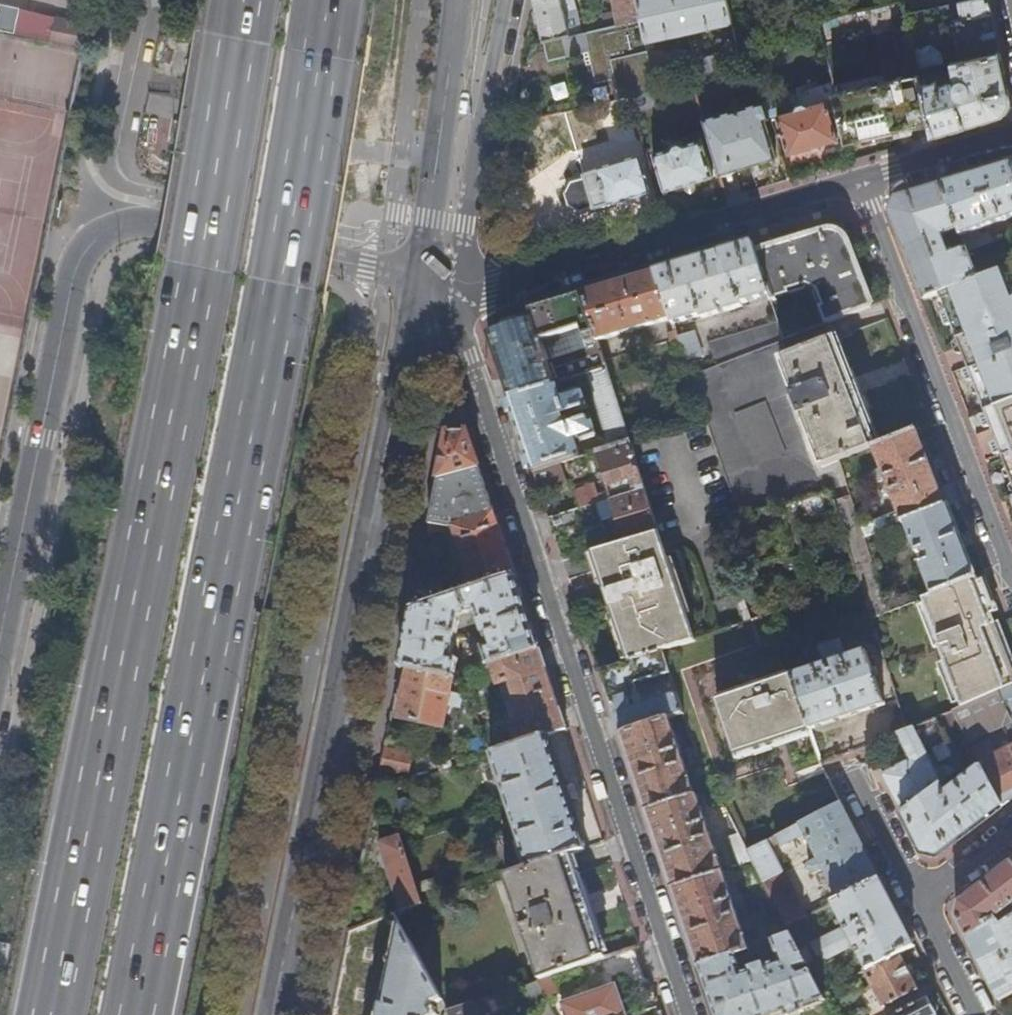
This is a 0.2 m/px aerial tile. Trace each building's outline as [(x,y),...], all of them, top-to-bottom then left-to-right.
[(543,40),(570,35),(562,0),(535,0),(543,40)] [(570,35),(582,32),(575,0),(562,0),(570,35)] [(620,24),(643,19),(639,0),(615,0),(620,24)] [(643,19),(647,36),(648,40),(732,21),(728,0),(639,0),(643,19)] [(870,7),(875,34),(910,27),(903,0),(900,0),(870,7)] [(950,3),(953,15),(962,13),(963,18),(954,20),(962,60),(1000,52),(994,26),(989,0),(962,0),(950,3)] [(634,39),(647,36),(643,19),(620,24),(600,28),(610,75),(615,100),(659,90),(655,73),(642,76),(634,39)] [(72,51),(77,26),(51,20),(46,45),(72,51)] [(597,78),(610,75),(600,28),(582,32),(570,35),(543,40),(547,53),(590,43),(597,78)] [(1011,102),(1000,52),(962,60),(952,62),(955,79),(939,84),(938,80),(922,84),(929,115),(933,135),(965,126),(1003,115),(1011,102)] [(717,54),(686,61),(691,77),(721,71),(717,54)] [(894,123),(929,115),(922,84),(920,74),(834,93),(835,97),(844,136),(846,142),(878,135),(896,131),(894,123)] [(826,100),(838,138),(844,136),(835,97),(826,100)] [(811,146),(838,138),(826,100),(809,105),(805,102),(797,104),(795,109),(778,114),(789,153),(811,146)] [(761,161),(776,156),(765,118),(722,130),(722,132),(709,136),(721,173),(749,165),(753,163),(761,161)] [(689,182),(713,175),(702,138),(691,141),(689,137),(672,142),(671,147),(654,152),(666,190),(689,182)] [(637,198),(651,194),(640,159),(583,176),(584,178),(570,182),(565,194),(569,207),(578,213),(593,208),(593,211),(622,202),(625,211),(632,209),(639,207),(637,198)] [(763,166),(761,161),(753,163),(749,165),(751,170),(763,166)] [(1011,165),(973,176),(942,185),(961,235),(979,229),(1011,216),(1011,168),(1011,165)] [(896,199),(890,212),(907,257),(923,299),(939,293),(977,277),(967,249),(961,235),(942,185),(896,199)] [(981,234),(979,229),(961,235),(967,249),(992,240),(988,231),(981,234)] [(813,292),(825,323),(846,315),(871,305),(849,245),(843,237),(830,231),(825,230),(797,239),(755,252),(769,295),(770,298),(804,288),(813,292)] [(742,303),(769,295),(755,252),(752,242),(702,256),(655,270),(672,318),(673,323),(701,315),(701,317),(719,312),(717,304),(721,302),(724,311),(743,305),(742,303)] [(1011,485),(1011,298),(1000,268),(977,277),(939,293),(952,328),(957,326),(959,332),(971,363),(967,365),(984,411),(988,409),(993,422),(1005,454),(1001,456),(1011,485)] [(598,340),(672,318),(655,270),(618,281),(583,292),(595,328),(598,340)] [(555,340),(595,328),(583,292),(535,306),(518,311),(521,320),(496,328),(504,353),(509,352),(511,359),(513,364),(508,366),(513,378),(514,378),(520,395),(557,384),(587,375),(607,369),(601,348),(562,360),(555,340)] [(836,486),(829,463),(872,447),(873,447),(879,445),(909,433),(906,382),(900,368),(893,349),(889,343),(884,337),(878,330),(870,324),(861,319),(846,315),(825,323),(691,375),(739,516),(836,486)] [(694,331),(678,336),(686,361),(702,355),(694,331)] [(630,440),(607,369),(587,375),(609,447),(630,440)] [(562,400),(557,384),(520,395),(510,399),(522,436),(534,471),(560,462),(579,456),(574,439),(578,438),(582,440),(596,435),(591,417),(565,425),(562,416),(587,408),(582,390),(568,394),(566,399),(562,400)] [(920,562),(932,594),(976,576),(964,546),(948,504),(958,500),(951,483),(941,487),(934,467),(919,429),(909,433),(879,445),(873,447),(880,467),(873,470),(877,482),(885,479),(886,484),(889,491),(897,512),(886,516),(890,527),(903,522),(916,553),(923,551),(924,555),(926,560),(920,562)] [(468,431),(447,433),(438,478),(480,467),(474,447),(468,431)] [(635,457),(630,440),(609,447),(596,451),(609,493),(611,498),(644,488),(638,469),(629,472),(625,460),(634,457),(635,457)] [(638,469),(634,457),(625,460),(629,472),(638,469)] [(567,483),(560,462),(534,471),(540,491),(567,483)] [(487,489),(480,467),(438,478),(430,524),(452,527),(495,513),(487,489)] [(582,508),(611,498),(609,493),(597,497),(594,485),(576,491),(582,508)] [(660,533),(644,488),(611,498),(619,525),(613,527),(618,544),(660,533)] [(851,496),(834,501),(871,618),(888,612),(851,496)] [(582,524),(577,509),(549,518),(554,533),(582,524)] [(506,544),(495,513),(452,527),(430,524),(427,536),(434,537),(436,531),(452,533),(454,532),(464,562),(458,564),(460,569),(466,568),(473,592),(517,577),(506,544)] [(697,640),(660,533),(618,544),(594,551),(614,612),(630,661),(662,651),(697,640)] [(923,598),(941,644),(991,624),(994,623),(985,600),(976,576),(932,594),(923,598)] [(529,613),(517,577),(473,592),(412,612),(401,666),(454,677),(458,659),(452,658),(458,628),(460,615),(476,610),(480,621),(488,646),(483,649),(489,666),(492,665),(540,648),(529,613)] [(441,597),(444,584),(418,579),(416,592),(441,597)] [(458,628),(480,621),(476,610),(460,615),(458,628)] [(963,706),(1011,685),(1011,677),(991,624),(941,644),(939,645),(963,706)] [(826,664),(792,675),(809,729),(884,704),(866,650),(846,656),(840,638),(818,645),(823,660),(829,658),(833,669),(829,670),(826,664)] [(762,647),(682,672),(690,698),(770,673),(762,647)] [(547,668),(540,648),(492,665),(499,684),(505,682),(510,681),(517,701),(554,688),(547,668)] [(468,673),(481,669),(475,651),(461,656),(468,673)] [(669,673),(662,651),(630,661),(600,670),(611,705),(621,734),(669,717),(682,712),(675,693),(643,704),(636,683),(669,673)] [(398,717),(443,726),(454,677),(401,666),(397,686),(404,688),(402,698),(398,717)] [(675,693),(669,673),(636,683),(643,704),(675,693)] [(736,753),(809,729),(792,675),(718,699),(736,753)] [(963,706),(954,711),(961,725),(969,740),(1005,725),(1010,737),(1011,736),(1011,685),(963,706)] [(561,710),(554,688),(517,701),(524,720),(518,722),(512,724),(519,744),(548,735),(567,728),(561,710)] [(954,711),(938,717),(945,732),(961,725),(954,711)] [(694,796),(669,717),(621,734),(634,773),(647,811),(694,796)] [(893,792),(903,813),(941,784),(943,782),(924,745),(947,735),(945,732),(938,717),(897,732),(910,759),(883,774),(893,792)] [(567,790),(548,735),(519,744),(491,754),(529,868),(571,853),(586,848),(567,790)] [(693,746),(687,749),(692,765),(698,763),(693,746)] [(380,769),(409,774),(413,753),(384,748),(380,769)] [(981,764),(1003,806),(1011,799),(1011,748),(981,764)] [(969,832),(1003,806),(981,764),(956,784),(954,783),(951,786),(953,789),(951,792),(951,796),(951,799),(950,799),(941,784),(903,813),(922,851),(938,855),(969,832)] [(385,812),(392,837),(400,835),(386,790),(375,792),(372,811),(385,812)] [(697,795),(694,796),(647,811),(660,852),(672,889),(723,873),(697,795)] [(841,803),(747,851),(787,927),(806,918),(784,874),(784,872),(772,848),(780,845),(780,846),(805,834),(818,860),(807,865),(812,875),(823,870),(839,900),(880,879),(872,863),(847,815),(841,803)] [(733,847),(743,842),(734,825),(725,830),(733,847)] [(402,911),(423,905),(400,835),(392,837),(380,841),(402,911)] [(578,874),(571,853),(529,868),(506,876),(541,980),(580,966),(606,957),(598,935),(595,936),(586,909),(575,875),(578,874)] [(991,877),(959,902),(956,916),(967,937),(992,918),(994,918),(1011,905),(1011,861),(991,877)] [(749,950),(723,873),(672,889),(686,930),(699,968),(736,955),(741,953),(749,950)] [(894,907),(880,879),(839,900),(831,904),(839,919),(834,922),(836,926),(841,923),(844,928),(811,945),(820,964),(853,947),(866,971),(899,954),(914,946),(894,907)] [(435,1010),(435,1006),(443,1002),(394,915),(348,931),(333,1001),(331,1014),(438,1014),(435,1010)] [(994,918),(992,918),(967,937),(983,969),(999,999),(1011,993),(1011,917),(1000,925),(994,918)] [(736,955),(699,968),(711,1005),(714,1014),(781,1014),(789,1012),(790,1014),(791,1014),(803,1012),(802,1008),(825,1001),(810,972),(802,975),(797,972),(796,968),(806,965),(799,951),(791,935),(773,942),(780,961),(766,966),(764,962),(748,967),(749,971),(743,973),(736,955)] [(768,943),(749,950),(741,953),(743,960),(771,950),(768,943)] [(635,947),(606,957),(580,966),(586,983),(615,973),(619,986),(645,978),(643,972),(635,947)] [(805,947),(799,951),(806,965),(808,969),(815,966),(805,947)] [(908,971),(899,954),(866,971),(864,972),(882,1008),(918,991),(908,971)] [(616,984),(561,1003),(565,1014),(627,1014),(616,984)] [(897,1014),(936,1014),(935,1013),(938,1011),(933,1000),(929,1002),(928,999),(897,1014)] [(549,1002),(525,1014),(526,1014),(556,1014),(549,1002)] [(450,1014),(499,1014),(503,1013),(498,1003),(484,1010),(485,1013),(481,1014),(475,1003),(449,1012),(450,1014)]
